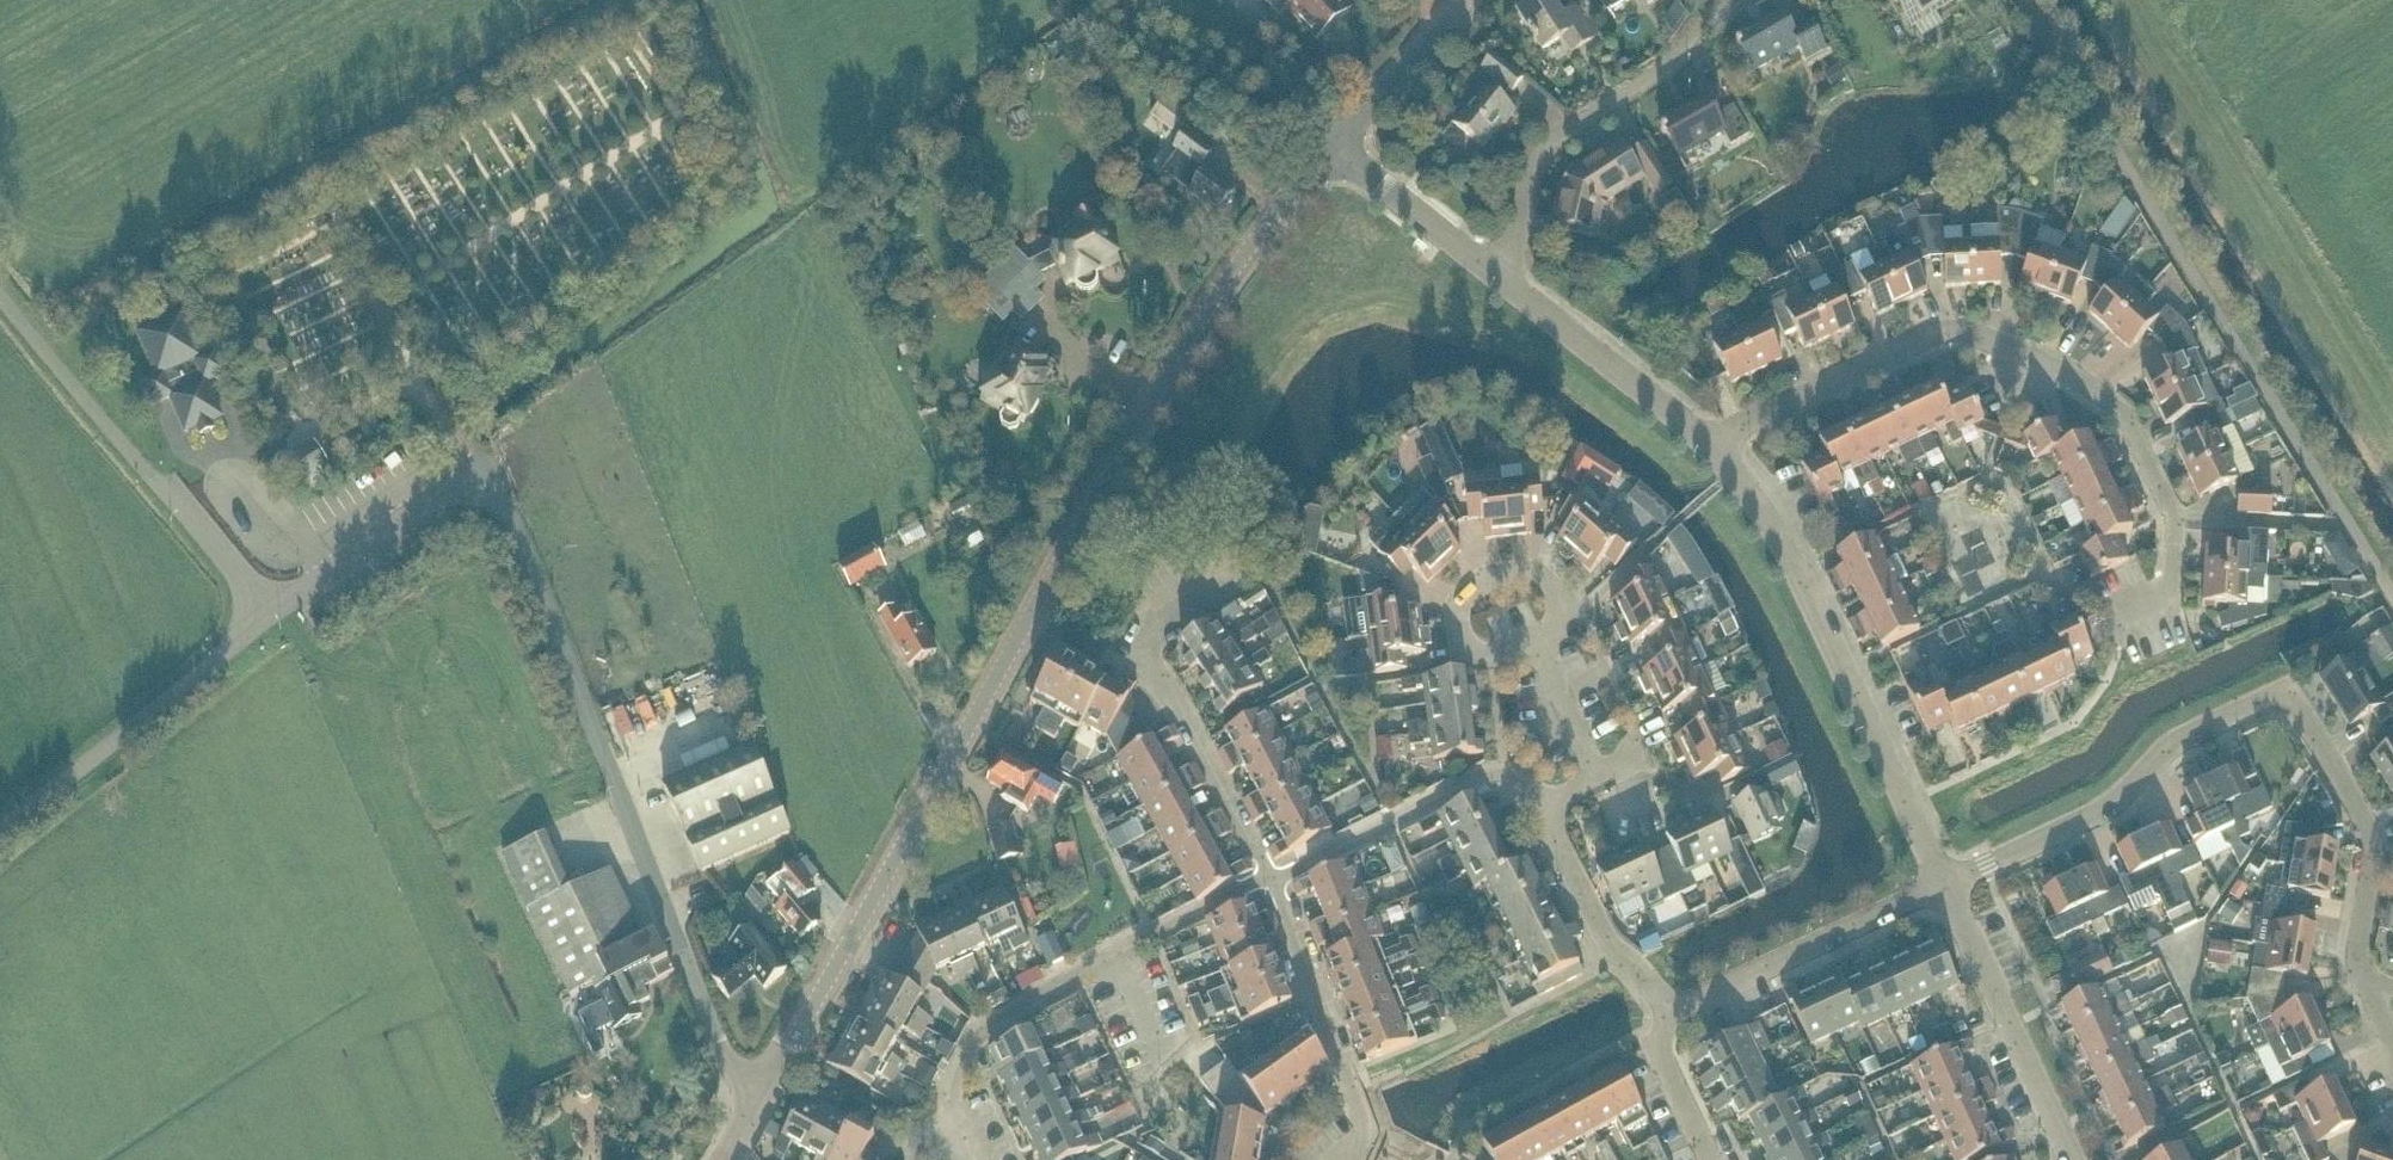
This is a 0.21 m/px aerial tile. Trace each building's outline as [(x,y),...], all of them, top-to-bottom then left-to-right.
[(1280,19),(1288,12),(1317,43),(1350,13),(1338,0),(1262,0),(1280,19)] [(1594,38),(1575,9),(1562,17),(1552,0),(1540,0),(1517,14),(1541,52),(1562,38),(1571,53),(1594,38)] [(1608,10),(1624,0),(1601,0),(1608,10)] [(1911,26),(1912,26),(1920,40),(1941,27),(1932,13),(1953,0),(1895,0),(1911,26)] [(1806,61),(1823,51),(1808,24),(1790,35),(1778,14),(1733,39),(1752,73),(1798,47),(1806,61)] [(1291,45),(1273,24),(1258,38),(1276,59),(1291,45)] [(1511,94),(1522,81),(1493,57),(1482,68),(1498,82),(1490,91),(1487,88),(1476,100),(1475,99),(1453,126),(1482,150),(1501,127),(1503,128),(1516,113),(1502,99),(1508,92),(1511,94)] [(1838,67),(1824,75),(1830,88),(1845,80),(1838,67)] [(1151,117),(1174,135),(1189,115),(1167,97),(1151,117)] [(1731,146),(1748,137),(1732,109),(1715,118),(1704,98),(1659,125),(1677,157),(1722,131),(1731,146)] [(1218,216),(1234,195),(1200,170),(1212,154),(1185,134),(1173,150),(1178,154),(1163,174),(1189,194),(1189,195),(1218,216)] [(1656,195),(1669,187),(1644,148),(1627,159),(1617,144),(1571,174),(1561,188),(1553,224),(1594,234),(1600,206),(1603,204),(1645,177),(1656,195)] [(2105,240),(2124,210),(2109,200),(2090,231),(2105,240)] [(2042,224),(2027,218),(2031,209),(2025,207),(2021,215),(2013,259),(2027,264),(2020,287),(2044,297),(2059,256),(2034,246),(2042,224)] [(1878,254),(1904,306),(1928,294),(1915,267),(1928,261),(1918,220),(1913,209),(1899,215),(1904,226),(1897,230),(1901,237),(1882,246),(1884,251),(1878,254)] [(2013,259),(2021,215),(1997,211),(1998,229),(1971,231),(1974,288),(2001,287),(1999,260),(2013,259)] [(1051,254),(1028,265),(1029,267),(1039,276),(1055,268),(1058,267),(1069,288),(1075,285),(1076,287),(1077,288),(1078,290),(1080,291),(1081,292),(1083,292),(1085,293),(1087,293),(1088,292),(1090,292),(1092,291),(1093,290),(1095,289),(1096,287),(1097,285),(1097,284),(1097,282),(1097,280),(1097,278),(1096,276),(1095,275),(1118,263),(1092,213),(1073,223),(1081,238),(1051,254)] [(1962,246),(1943,247),(1941,219),(1918,220),(1928,261),(1943,261),(1946,290),(1974,288),(1971,231),(1962,231),(1962,246)] [(1414,248),(1424,257),(1429,252),(1419,243),(1414,248)] [(2123,247),(2120,245),(2111,256),(2112,257),(2093,288),(2104,297),(2087,316),(2108,334),(2147,290),(2141,285),(2132,294),(2119,282),(2125,274),(2117,265),(2126,254),(2121,250),(2123,247)] [(1805,257),(1800,246),(1792,250),(1797,261),(1805,257)] [(2086,265),(2072,260),(2075,251),(2063,247),(2059,256),(2044,297),(2070,307),(2079,284),(2093,288),(2112,257),(2111,256),(2092,249),(2086,265)] [(1015,252),(995,272),(1032,311),(1042,301),(1034,292),(1044,282),(1039,276),(1029,267),(1028,265),(1015,252)] [(1852,265),(1841,270),(1855,300),(1866,294),(1878,318),(1904,306),(1878,254),(1868,258),(1867,255),(1851,262),(1852,265)] [(1773,284),(1767,269),(1756,275),(1763,289),(1773,284)] [(1843,305),(1855,300),(1841,270),(1825,278),(1832,291),(1811,301),(1830,340),(1854,328),(1843,305)] [(995,272),(975,292),(989,307),(1004,322),(1014,313),(1022,321),(1032,311),(995,272)] [(2147,290),(2108,334),(2128,351),(2146,332),(2161,346),(2187,327),(2167,309),(2159,317),(2147,307),(2155,298),(2147,291),(2147,290)] [(1712,318),(1726,311),(1719,297),(1705,303),(1712,318)] [(1830,340),(1811,301),(1789,311),(1783,298),(1771,303),(1785,333),(1796,328),(1807,351),(1830,340)] [(206,383),(220,378),(225,375),(216,354),(202,360),(183,317),(139,335),(158,379),(143,385),(153,406),(171,398),(186,433),(198,428),(202,436),(213,432),(210,424),(222,418),(206,383)] [(1757,374),(1739,335),(1732,321),(1723,326),(1729,339),(1712,347),(1731,386),(1757,374)] [(1757,374),(1779,364),(1781,363),(1762,323),(1739,335),(1757,374)] [(2197,350),(2187,328),(2187,327),(2161,346),(2170,363),(2142,376),(2154,401),(2193,383),(2206,378),(2207,377),(2195,351),(2197,350)] [(1041,391),(1052,371),(1012,349),(983,402),(1005,414),(1001,421),(1003,429),(1010,432),(1017,430),(1021,423),(1025,425),(1043,392),(1041,391)] [(2217,402),(2206,378),(2193,383),(2154,401),(2167,428),(2189,417),(2194,429),(2224,414),(2218,402),(2217,402)] [(1941,398),(1942,398),(1937,387),(1918,396),(1913,393),(1911,395),(1931,437),(1946,429),(1954,447),(1963,442),(1960,436),(1959,436),(1941,398)] [(1998,431),(1997,431),(1983,425),(1965,387),(1942,398),(1941,398),(1959,436),(1960,436),(1974,429),(1976,433),(1994,441),(1998,431)] [(2254,401),(2256,400),(2249,388),(2233,395),(2235,400),(2227,404),(2230,412),(2248,404),(2254,401)] [(1919,442),(1931,437),(1911,395),(1907,397),(1906,401),(1889,410),(1915,465),(1927,460),(1919,442)] [(2254,401),(2248,404),(2254,417),(2260,415),(2254,401)] [(1907,469),(1915,465),(1889,410),(1872,418),(1867,416),(1865,416),(1885,459),(1899,452),(1907,469)] [(2242,450),(2229,425),(2224,414),(2194,429),(2199,439),(2176,450),(2188,475),(2242,450)] [(1872,465),(1885,459),(1865,416),(1860,419),(1859,424),(1843,432),(1869,487),(1878,483),(1880,482),(1872,465)] [(2072,446),(2072,444),(2061,421),(2023,439),(2008,434),(2004,445),(2023,452),(2029,450),(2036,464),(2051,457),(2050,456),(2072,446)] [(1410,439),(1421,455),(1441,442),(1430,426),(1410,439)] [(1860,491),(1869,487),(1843,432),(1825,440),(1820,438),(1817,439),(1824,454),(1825,453),(1837,481),(1838,481),(1852,474),(1860,491)] [(2061,479),(2116,453),(2111,442),(2093,450),(2087,437),(2072,444),(2072,446),(2050,456),(2051,457),(2061,479)] [(314,449),(282,469),(293,487),(300,483),(308,495),(327,483),(319,471),(326,467),(314,449)] [(2199,499),(2239,481),(2253,474),(2242,450),(2188,475),(2199,499)] [(1453,452),(1432,461),(1444,488),(1465,479),(1453,452)] [(1843,491),(1838,481),(1837,481),(1825,453),(1824,454),(1801,465),(1827,520),(1837,515),(1829,498),(1843,491)] [(2072,503),(2109,484),(2103,471),(2120,463),(2116,453),(2061,479),(2072,503)] [(1437,472),(1423,478),(1430,494),(1442,506),(1449,499),(1444,488),(1437,472)] [(1502,485),(1509,539),(1532,536),(1529,515),(1544,513),(1540,480),(1502,485)] [(1884,496),(1878,483),(1869,487),(1875,500),(1884,496)] [(2083,526),(2138,499),(2133,490),(2116,498),(2109,484),(2072,503),(2083,526)] [(1486,541),(1509,539),(1502,485),(1465,489),(1469,522),(1483,521),(1486,541)] [(1921,507),(1931,502),(1925,489),(1915,494),(1921,507)] [(1457,528),(1434,504),(1422,492),(1395,518),(1444,569),(1461,553),(1447,538),(1457,528)] [(1574,559),(1610,518),(1582,493),(1560,519),(1566,524),(1564,526),(1564,531),(1566,533),(1557,544),(1562,549),(1560,552),(1560,557),(1566,562),(1571,562),(1574,559)] [(2237,515),(2270,517),(2272,496),(2238,494),(2237,515)] [(2117,538),(2117,540),(2132,533),(2125,518),(2143,510),(2138,499),(2083,526),(2094,549),(2117,538)] [(1658,501),(1645,515),(1662,530),(1671,520),(1675,516),(1658,501)] [(965,502),(950,510),(954,517),(969,509),(965,502)] [(1428,585),(1444,569),(1395,518),(1368,544),(1403,580),(1413,570),(1428,585)] [(1610,518),(1574,559),(1591,575),(1605,559),(1616,568),(1638,543),(1610,518)] [(2042,518),(2032,522),(2035,530),(2045,525),(2042,518)] [(1302,532),(1297,554),(1316,560),(1322,530),(1312,528),(1303,526),(1302,532)] [(1970,530),(1952,537),(1964,570),(1983,563),(1970,530)] [(1681,531),(1667,543),(1680,562),(1697,550),(1692,544),(1688,540),(1681,531)] [(2266,580),(2266,570),(2268,535),(2233,534),(2232,551),(2204,550),(2203,577),(2248,579),(2263,580),(2266,580)] [(2128,564),(2117,540),(2117,538),(2094,549),(2079,556),(2087,572),(2081,574),(2079,580),(2073,578),(2068,590),(2074,592),(2074,593),(2084,597),(2091,581),(2128,564)] [(1829,589),(1884,563),(1873,540),(1836,557),(1842,570),(1824,579),(1829,589)] [(885,570),(874,549),(840,568),(852,589),(885,570)] [(2340,563),(2336,572),(2342,581),(2356,571),(2348,558),(2340,563)] [(1858,604),(1895,587),(1884,563),(1829,589),(1834,599),(1852,591),(1858,604)] [(1931,586),(1943,580),(1937,568),(1925,574),(1931,586)] [(1621,626),(1671,603),(1655,569),(1624,583),(1628,591),(1625,592),(1624,597),(1625,599),(1611,605),(1621,626)] [(1384,583),(1361,576),(1364,594),(1385,591),(1384,583)] [(2263,580),(2248,579),(2203,577),(2202,605),(2227,606),(2227,615),(2217,619),(2221,632),(2266,618),(2266,607),(2262,607),(2263,580)] [(2332,597),(2357,603),(2373,595),(2366,585),(2332,583),(2332,597)] [(1851,635),(1906,609),(1895,587),(1858,604),(1864,616),(1846,625),(1851,635)] [(1260,589),(1234,606),(1239,614),(1265,598),(1260,589)] [(1368,639),(1422,632),(1419,609),(1399,612),(1397,598),(1363,602),(1368,639)] [(2074,621),(2080,606),(2070,601),(2062,620),(2064,625),(2050,632),(2049,632),(2067,669),(2068,669),(2091,658),(2074,621)] [(1725,602),(1714,607),(1720,620),(1732,615),(1725,602)] [(1657,651),(1687,637),(1671,603),(1621,626),(1622,627),(1614,630),(1621,645),(1629,642),(1631,647),(1650,638),(1657,651)] [(1197,665),(1231,641),(1221,626),(1227,622),(1229,625),(1240,616),(1239,614),(1234,606),(1182,642),(1191,656),(1184,661),(1190,670),(1197,665)] [(2030,608),(2034,617),(2040,614),(2037,606),(2030,608)] [(1880,651),(1917,633),(1906,609),(1851,635),(1856,647),(1874,638),(1880,651)] [(916,618),(902,627),(893,611),(880,618),(909,670),(936,654),(916,618)] [(1729,618),(1718,623),(1726,640),(1737,635),(1729,618)] [(1243,647),(1256,639),(1267,631),(1261,621),(1249,629),(1231,641),(1197,665),(1206,678),(1198,683),(1205,693),(1212,688),(1212,687),(1246,664),(1246,663),(1236,649),(1242,645),(1243,647)] [(1955,624),(1939,632),(1946,649),(1963,641),(1955,624)] [(2001,624),(1993,628),(1998,637),(2005,633),(2001,624)] [(2049,632),(2050,632),(2047,625),(2038,629),(2046,647),(2031,653),(2051,696),(2054,695),(2055,688),(2073,680),(2068,669),(2067,669),(2049,632)] [(1429,631),(1422,632),(1368,639),(1374,676),(1407,672),(1405,658),(1425,655),(1425,649),(1432,648),(1429,631)] [(2392,659),(2392,636),(2391,633),(2374,643),(2387,663),(2392,659)] [(1990,651),(1991,651),(2000,646),(1995,634),(1985,639),(1990,651)] [(1645,697),(1653,694),(1702,671),(1687,637),(1657,651),(1663,664),(1643,673),(1646,678),(1638,682),(1645,697)] [(2051,696),(2031,653),(2018,659),(2010,642),(2000,646),(2025,702),(2043,694),(2048,698),(2051,696)] [(1333,681),(1349,679),(1344,643),(1331,644),(1328,645),(1333,681)] [(2009,710),(2025,702),(2000,646),(1991,651),(1999,668),(1984,675),(2004,718),(2008,716),(2009,710)] [(1212,687),(1212,688),(1221,702),(1214,707),(1220,715),(1261,687),(1251,672),(1257,668),(1258,670),(1270,662),(1263,651),(1246,663),(1246,664),(1212,687)] [(1957,653),(1949,657),(1954,668),(1962,664),(1957,653)] [(1053,661),(1053,662),(1045,657),(1026,690),(1035,695),(1031,702),(1044,710),(1033,728),(1045,735),(1081,671),(1071,665),(1069,669),(1053,661)] [(2392,718),(2392,698),(2382,706),(2354,661),(2321,682),(2350,727),(2372,714),(2380,727),(2392,718)] [(2004,718),(1984,675),(1971,681),(1962,664),(1954,668),(1979,723),(1996,715),(2001,719),(2004,718)] [(1963,730),(1979,723),(1954,668),(1944,672),(1952,690),(1939,696),(1938,696),(1951,723),(1950,723),(1957,740),(1962,738),(1963,730)] [(1079,730),(1082,725),(1105,684),(1081,671),(1045,735),(1055,740),(1065,722),(1079,730)] [(1688,719),(1718,704),(1702,671),(1653,694),(1663,715),(1682,706),(1688,719)] [(1938,696),(1939,696),(1934,685),(1919,692),(1911,674),(1901,679),(1926,734),(1950,723),(1951,723),(1938,696)] [(1427,706),(1475,700),(1473,691),(1465,692),(1463,675),(1400,683),(1402,695),(1416,693),(1416,689),(1424,688),(1427,706)] [(1140,719),(1129,698),(1137,683),(1125,677),(1117,691),(1105,684),(1082,725),(1105,739),(1112,750),(1140,719)] [(1264,702),(1272,719),(1296,708),(1289,691),(1264,702)] [(1324,709),(1317,696),(1307,701),(1314,715),(1324,709)] [(1408,737),(1470,729),(1468,712),(1476,711),(1475,700),(1427,706),(1429,726),(1421,727),(1421,724),(1406,726),(1408,737)] [(1685,762),(1734,738),(1718,704),(1688,719),(1694,732),(1675,741),(1678,746),(1673,749),(1672,751),(1678,765),(1685,762)] [(1775,705),(1763,710),(1768,721),(1780,716),(1775,705)] [(1278,735),(1266,712),(1265,710),(1224,732),(1231,746),(1216,754),(1221,765),(1278,735)] [(1173,728),(1151,740),(1140,719),(1112,750),(1117,759),(1131,783),(1165,763),(1157,750),(1178,738),(1173,728)] [(1470,729),(1408,737),(1409,749),(1423,747),(1423,744),(1431,743),(1433,761),(1482,755),(1480,744),(1472,745),(1470,729)] [(2372,742),(2380,755),(2370,761),(2392,798),(2392,730),(2372,742)] [(1249,781),(1290,759),(1278,735),(1221,765),(1227,776),(1242,768),(1249,781)] [(1734,738),(1685,762),(1695,783),(1714,774),(1720,787),(1750,772),(1734,738)] [(1340,740),(1331,745),(1337,755),(1345,751),(1340,740)] [(1378,762),(1389,761),(1387,742),(1376,743),(1378,762)] [(663,786),(689,847),(700,874),(790,834),(752,747),(663,786)] [(1789,759),(1784,747),(1766,755),(1772,767),(1789,759)] [(2211,782),(2239,842),(2250,837),(2244,825),(2272,812),(2262,791),(2249,797),(2243,785),(2256,779),(2244,753),(2231,759),(2236,770),(2211,782)] [(1067,757),(1060,769),(1070,776),(1078,763),(1067,757)] [(1064,790),(1005,758),(1000,767),(994,764),(984,782),(1002,791),(997,801),(1018,813),(1030,791),(1056,805),(1064,790)] [(1246,813),(1303,783),(1290,759),(1249,781),(1256,795),(1241,803),(1246,813)] [(1792,761),(1764,774),(1771,790),(1799,777),(1792,761)] [(1194,765),(1193,765),(1172,777),(1165,763),(1131,783),(1143,806),(1200,776),(1194,765)] [(1185,799),(1206,787),(1200,776),(1143,806),(1157,830),(1192,811),(1185,799)] [(2242,848),(2239,842),(2211,782),(2185,794),(2198,821),(2185,827),(2195,848),(2219,837),(2225,848),(2230,851),(2239,870),(2243,864),(2244,865),(2251,854),(2242,848)] [(1273,829),(1316,807),(1303,783),(1246,813),(1252,824),(1267,817),(1273,829)] [(1760,795),(1736,806),(1755,845),(1779,834),(1775,826),(1783,822),(1785,817),(1777,799),(1771,797),(1763,801),(1760,795)] [(1371,798),(1359,804),(1366,816),(1378,810),(1371,798)] [(1482,813),(1475,799),(1474,798),(1417,827),(1422,837),(1436,831),(1435,829),(1441,826),(1449,842),(1494,819),(1489,810),(1482,813)] [(1266,851),(1271,861),(1328,832),(1316,807),(1273,829),(1280,843),(1266,851)] [(1226,823),(1220,813),(1199,824),(1192,811),(1157,830),(1169,854),(1226,823)] [(2323,832),(2343,829),(2333,812),(2317,821),(2323,832)] [(1112,813),(1100,819),(1104,828),(1117,821),(1112,813)] [(1740,840),(1728,845),(1714,816),(1690,827),(1708,865),(1732,854),(1737,864),(1735,865),(1740,875),(1754,868),(1740,840)] [(1441,875),(1498,847),(1491,833),(1498,829),(1494,819),(1449,842),(1457,858),(1451,861),(1449,858),(1436,864),(1441,875)] [(1211,846),(1231,835),(1232,835),(1226,823),(1169,854),(1183,877),(1218,858),(1211,846)] [(1020,857),(1013,825),(992,829),(999,862),(1020,857)] [(1784,826),(1784,849),(1800,849),(1800,826),(1784,826)] [(2338,852),(2317,849),(2320,831),(2285,826),(2278,868),(2283,869),(2284,868),(2334,877),(2338,852)] [(1690,874),(1708,865),(1690,827),(1666,838),(1673,852),(1662,857),(1681,897),(1697,890),(1690,874)] [(2183,886),(2179,878),(2200,868),(2191,849),(2181,854),(2168,827),(2143,839),(2184,929),(2196,924),(2192,914),(2181,891),(2183,886)] [(1121,829),(1108,836),(1115,851),(1129,844),(1121,829)] [(637,1007),(650,1001),(645,990),(674,975),(654,936),(645,940),(611,874),(571,894),(544,839),(502,859),(567,999),(594,985),(604,1004),(580,1017),(604,1068),(608,1065),(605,1058),(607,1057),(597,1035),(615,1026),(617,1031),(642,1018),(637,1007)] [(2173,934),(2184,929),(2143,839),(2116,851),(2129,878),(2119,883),(2128,902),(2150,891),(2154,899),(2159,901),(2169,925),(2173,934)] [(1041,848),(1046,869),(1067,865),(1062,843),(1041,848)] [(1645,848),(1639,851),(1637,845),(1618,853),(1621,859),(1639,898),(1658,889),(1665,905),(1681,897),(1662,857),(1651,862),(1645,848)] [(1473,891),(1481,886),(1526,864),(1521,855),(1506,863),(1498,847),(1441,875),(1447,886),(1459,879),(1458,877),(1465,874),(1473,891)] [(1391,856),(1377,860),(1386,890),(1399,886),(1391,856)] [(2258,875),(2266,863),(2257,857),(2249,869),(2258,875)] [(1253,872),(1246,860),(1225,872),(1218,858),(1183,877),(1197,903),(1253,872)] [(1615,909),(1639,898),(1621,859),(1597,871),(1615,909)] [(955,860),(932,868),(936,881),(959,872),(955,860)] [(1129,860),(1124,863),(1129,874),(1141,869),(1138,863),(1129,860)] [(1318,907),(1362,889),(1351,863),(1292,887),(1296,898),(1312,892),(1318,907)] [(1535,883),(1532,878),(1526,864),(1481,886),(1494,912),(1551,883),(1548,877),(1535,883)] [(820,923),(802,902),(815,892),(809,885),(796,870),(793,866),(767,888),(782,906),(776,911),(801,940),(820,923)] [(2110,934),(2103,920),(2127,909),(2118,891),(2108,895),(2095,868),(2069,880),(2091,926),(2097,940),(2110,934)] [(2329,901),(2334,877),(2284,868),(2283,869),(2280,887),(2274,886),(2273,891),(2267,890),(2264,907),(2295,913),(2297,896),(2329,901)] [(2055,943),(2091,926),(2069,880),(2043,892),(2056,920),(2046,925),(2055,943)] [(1542,897),(1555,890),(1551,883),(1494,912),(1506,937),(1551,915),(1542,897)] [(2237,886),(2229,899),(2239,906),(2248,893),(2237,886)] [(751,889),(742,906),(746,911),(760,898),(752,889),(751,889)] [(1313,937),(1371,913),(1362,889),(1318,907),(1324,921),(1309,927),(1313,937)] [(963,905),(983,949),(997,943),(1003,957),(1027,946),(1002,891),(972,905),(971,901),(963,905)] [(1274,923),(1270,915),(1269,912),(1254,918),(1249,904),(1205,922),(1215,946),(1274,923)] [(970,955),(983,949),(963,905),(955,909),(957,913),(943,919),(969,978),(978,973),(970,955)] [(2229,926),(2238,913),(2229,906),(2219,920),(2229,926)] [(2292,929),(2295,913),(2264,907),(2261,922),(2255,921),(2251,947),(2269,950),(2310,957),(2315,933),(2292,929)] [(1430,926),(1423,908),(1410,913),(1417,931),(1430,926)] [(1375,941),(1376,943),(1382,941),(1371,913),(1313,937),(1317,948),(1333,942),(1338,955),(1339,957),(1375,941)] [(1577,934),(1573,928),(1561,934),(1551,915),(1506,937),(1520,964),(1577,934)] [(773,919),(763,927),(772,938),(782,930),(773,919)] [(958,982),(969,978),(943,919),(925,927),(924,924),(915,928),(919,937),(900,969),(929,985),(937,973),(951,966),(958,982)] [(1264,941),(1279,935),(1274,923),(1215,946),(1226,973),(1269,954),(1264,941)] [(776,981),(787,972),(751,929),(742,936),(741,936),(740,936),(739,936),(738,937),(738,938),(739,939),(729,946),(740,959),(713,981),(728,1000),(755,978),(766,991),(777,982),(776,981)] [(1915,958),(1933,999),(1958,988),(1940,948),(1941,947),(1934,932),(1924,937),(1930,951),(1917,957),(1915,958)] [(1637,940),(1644,955),(1660,948),(1653,933),(1637,940)] [(1064,959),(1053,934),(1035,942),(1047,967),(1064,959)] [(1567,948),(1580,942),(1577,934),(1520,964),(1537,998),(1581,976),(1567,948)] [(1336,987),(1418,954),(1413,939),(1399,945),(1401,949),(1382,957),(1376,943),(1375,941),(1339,957),(1338,955),(1331,958),(1338,975),(1332,977),(1336,987)] [(1194,942),(1180,947),(1185,959),(1198,953),(1194,942)] [(1915,958),(1917,957),(1911,943),(1900,948),(1906,962),(1894,968),(1891,969),(1909,1010),(1933,999),(1915,958)] [(2126,954),(2132,966),(2152,956),(2147,944),(2126,954)] [(2209,944),(2206,968),(2229,970),(2232,947),(2209,944)] [(2306,982),(2310,957),(2269,950),(2265,974),(2252,972),(2247,1001),(2281,996),(2285,978),(2306,982)] [(1891,969),(1894,968),(1887,953),(1876,959),(1882,973),(1870,979),(1866,980),(1885,1021),(1909,1010),(1891,969)] [(1210,1009),(1280,980),(1269,954),(1226,973),(1220,975),(1225,989),(1206,997),(1210,1009)] [(1352,1010),(1396,993),(1390,978),(1409,971),(1411,975),(1425,970),(1418,954),(1336,987),(1340,997),(1346,995),(1352,1010)] [(2112,974),(2108,964),(2104,955),(2080,966),(2083,971),(2071,976),(2078,990),(2112,974)] [(2108,964),(2112,974),(2124,968),(2119,959),(2108,964)] [(1866,980),(1870,979),(1863,964),(1852,969),(1859,984),(1844,991),(1843,991),(1859,1026),(1862,1032),(1885,1021),(1866,980)] [(914,1011),(929,985),(900,969),(893,982),(880,974),(875,983),(877,984),(869,999),(926,1031),(931,1021),(914,1011)] [(1843,991),(1844,991),(1841,985),(1843,984),(1836,969),(1826,974),(1832,987),(1817,995),(1836,1036),(1859,1026),(1843,991)] [(2056,998),(2072,991),(2065,976),(2049,984),(2056,998)] [(1240,1027),(1284,1009),(1277,993),(1284,990),(1280,980),(1210,1009),(1211,1009),(1202,1012),(1192,1017),(1197,1030),(1208,1026),(1207,1024),(1235,1012),(1240,1027)] [(1817,995),(1800,1002),(1794,988),(1784,993),(1790,1007),(1792,1007),(1811,1048),(1836,1036),(1817,995)] [(1356,1038),(1439,1005),(1432,989),(1419,995),(1420,999),(1401,1007),(1396,993),(1352,1010),(1358,1025),(1352,1027),(1356,1038)] [(2071,1032),(2126,1006),(2122,997),(2105,1004),(2098,991),(2057,1010),(2059,1015),(2063,1015),(2071,1032)] [(1005,1005),(1010,1003),(1005,994),(994,1000),(998,1008),(1005,1005)] [(2319,1026),(2308,1003),(2288,1013),(2281,996),(2247,1001),(2259,1027),(2269,1049),(2319,1026)] [(920,1041),(926,1031),(869,999),(860,1014),(857,1012),(853,1019),(896,1045),(903,1032),(920,1041)] [(1192,1017),(1202,1012),(1197,1000),(1187,1004),(1192,1017)] [(1367,1045),(1373,1060),(1416,1042),(1410,1028),(1429,1021),(1431,1025),(1444,1019),(1439,1005),(1356,1038),(1360,1048),(1367,1045)] [(2079,1058),(2120,1038),(2114,1024),(2131,1016),(2126,1006),(2071,1032),(2079,1049),(2077,1054),(2079,1058)] [(2187,1025),(2181,1012),(2167,1018),(2173,1031),(2187,1025)] [(1089,1018),(1076,1025),(1083,1039),(1096,1032),(1089,1018)] [(889,1057),(896,1045),(853,1019),(849,1027),(853,1029),(843,1045),(900,1077),(906,1066),(889,1057)] [(997,1077),(1042,1055),(1036,1043),(1050,1037),(1045,1025),(988,1051),(996,1068),(993,1070),(997,1077)] [(1963,1025),(1953,1030),(1956,1037),(1966,1033),(1963,1025)] [(2259,1087),(2272,1081),(2246,1025),(2234,1030),(2259,1087)] [(2313,1070),(2312,1070),(2307,1059),(2329,1048),(2319,1026),(2269,1049),(2279,1072),(2280,1071),(2285,1083),(2313,1070)] [(1947,1027),(1933,1033),(1939,1046),(1952,1040),(1947,1027)] [(2120,1038),(2079,1058),(2080,1060),(2085,1061),(2094,1080),(2148,1053),(2144,1044),(2137,1030),(2120,1038)] [(1280,1051),(1308,1090),(1331,1074),(1318,1056),(1323,1052),(1309,1031),(1280,1051)] [(1718,1077),(1758,1056),(1746,1032),(1706,1052),(1705,1050),(1689,1057),(1694,1068),(1709,1060),(1716,1073),(1718,1077)] [(1920,1039),(1909,1044),(1914,1055),(1925,1050),(1922,1044),(1920,1039)] [(1803,1048),(1799,1040),(1786,1046),(1789,1054),(1803,1048)] [(1957,1060),(1973,1053),(1968,1042),(1911,1068),(1922,1093),(1964,1074),(1957,1060)] [(948,1061),(954,1050),(943,1044),(937,1056),(948,1061)] [(894,1086),(900,1077),(843,1045),(835,1060),(832,1058),(827,1067),(869,1091),(877,1077),(894,1086)] [(2164,1050),(2155,1054),(2158,1061),(2167,1057),(2164,1050)] [(1288,1104),(1308,1090),(1280,1051),(1260,1065),(1288,1104)] [(2153,1063),(2149,1054),(2148,1053),(2094,1080),(2102,1097),(2099,1102),(2101,1105),(2143,1084),(2136,1070),(2153,1063)] [(1054,1082),(1055,1083),(1069,1077),(1064,1065),(1050,1072),(1042,1055),(997,1077),(1001,1086),(1004,1084),(1011,1099),(1012,1101),(1054,1082)] [(1729,1100),(1770,1080),(1758,1056),(1718,1077),(1716,1073),(1701,1081),(1706,1091),(1721,1084),(1728,1097),(1729,1100)] [(2228,1068),(2230,1067),(2225,1056),(2215,1061),(2220,1072),(2221,1071),(2228,1068)] [(1071,1075),(1082,1070),(1078,1060),(1066,1065),(1071,1075)] [(1874,1061),(1861,1067),(1867,1079),(1879,1073),(1874,1061)] [(1239,1080),(1240,1080),(1228,1063),(1201,1083),(1210,1095),(1204,1099),(1219,1119),(1266,1127),(1267,1120),(1239,1080)] [(1119,1081),(1112,1065),(1099,1072),(1106,1087),(1119,1081)] [(1267,1120),(1288,1104),(1260,1065),(1240,1080),(1239,1080),(1267,1120)] [(2228,1068),(2221,1071),(2224,1079),(2232,1076),(2228,1068)] [(937,1075),(927,1069),(918,1085),(928,1091),(937,1075)] [(1623,1134),(1624,1136),(1648,1123),(1621,1072),(1597,1085),(1618,1124),(1623,1134)] [(1991,1093),(1985,1081),(1970,1088),(1964,1074),(1922,1093),(1934,1119),(1991,1093)] [(1748,1120),(1781,1102),(1770,1080),(1729,1100),(1728,1097),(1713,1104),(1718,1115),(1732,1108),(1740,1124),(1748,1120)] [(1061,1097),(1055,1083),(1054,1082),(1012,1101),(1011,1099),(1007,1100),(1011,1109),(1014,1107),(1022,1123),(1023,1125),(1065,1105),(1066,1107),(1080,1100),(1076,1091),(1061,1097)] [(2333,1084),(2311,1095),(2305,1083),(2272,1099),(2279,1114),(2297,1106),(2306,1125),(2344,1107),(2333,1084)] [(2115,1126),(2170,1100),(2165,1091),(2149,1098),(2143,1084),(2101,1105),(2102,1108),(2107,1109),(2115,1126)] [(578,1095),(582,1099),(587,1100),(592,1096),(592,1090),(588,1085),(582,1085),(578,1089),(578,1095)] [(1596,1136),(1618,1124),(1597,1085),(1575,1097),(1596,1136)] [(905,1099),(917,1106),(924,1093),(912,1086),(905,1099)] [(1802,1122),(1801,1119),(1794,1106),(1807,1100),(1803,1090),(1788,1098),(1789,1099),(1781,1102),(1748,1120),(1755,1134),(1752,1136),(1757,1144),(1759,1143),(1802,1122)] [(1848,1111),(1862,1104),(1856,1092),(1842,1098),(1848,1111)] [(1980,1110),(1995,1103),(1991,1093),(1934,1119),(1945,1143),(1987,1124),(1980,1110)] [(1880,1096),(1871,1099),(1877,1113),(1886,1109),(1880,1096)] [(1583,1143),(1596,1136),(1575,1097),(1552,1109),(1577,1156),(1586,1150),(1583,1143)] [(805,1153),(830,1109),(822,1105),(821,1107),(805,1098),(784,1134),(779,1144),(774,1152),(785,1159),(792,1146),(805,1153)] [(2165,1133),(2164,1132),(2158,1118),(2175,1110),(2170,1100),(2115,1126),(2123,1143),(2121,1147),(2123,1152),(2165,1133)] [(1072,1121),(1066,1107),(1065,1105),(1023,1125),(1022,1123),(1019,1125),(1023,1133),(1026,1132),(1033,1146),(1035,1150),(1076,1129),(1077,1131),(1091,1124),(1087,1114),(1072,1121)] [(2321,1145),(2355,1130),(2344,1107),(2306,1125),(2293,1131),(2306,1159),(2327,1159),(2321,1145)] [(851,1125),(835,1116),(837,1113),(830,1109),(805,1153),(817,1159),(816,1159),(831,1159),(851,1125)] [(1577,1156),(1552,1109),(1529,1122),(1550,1159),(1552,1159),(1563,1154),(1567,1159),(1569,1159),(1577,1156)] [(2246,1111),(2243,1120),(2249,1126),(2258,1125),(2260,1116),(2255,1110),(2246,1111)] [(874,1138),(862,1131),(869,1118),(859,1112),(851,1125),(831,1159),(875,1159),(870,1149),(874,1138)] [(1099,1112),(1091,1116),(1094,1122),(1102,1119),(1099,1112)] [(1813,1143),(1806,1130),(1819,1123),(1814,1113),(1801,1119),(1802,1122),(1759,1143),(1766,1157),(1764,1158),(1765,1159),(1783,1159),(1814,1145),(1813,1143)] [(1261,1154),(1266,1127),(1219,1119),(1214,1146),(1261,1154)] [(1529,1122),(1506,1134),(1521,1159),(1550,1159),(1529,1122)] [(2009,1131),(1993,1138),(1987,1124),(1945,1143),(1953,1159),(1974,1159),(2014,1142),(2009,1131)] [(765,1136),(779,1144),(784,1134),(770,1126),(765,1136)] [(1035,1150),(1033,1146),(1030,1148),(1035,1159),(1038,1158),(1039,1159),(1073,1159),(1086,1154),(1087,1156),(1103,1149),(1098,1138),(1083,1145),(1077,1131),(1076,1129),(1035,1150)] [(1836,1133),(1827,1138),(1830,1144),(1839,1139),(1836,1133)] [(2251,1137),(2256,1149),(2266,1145),(2260,1133),(2251,1137)] [(1506,1134),(1483,1147),(1490,1159),(1521,1159),(1506,1134)] [(1818,1153),(1831,1146),(1826,1137),(1813,1143),(1814,1145),(1783,1159),(1821,1159),(1818,1153)] [(1754,1156),(1743,1140),(1725,1153),(1730,1159),(1748,1159),(1754,1156)] [(2178,1140),(2140,1159),(2189,1159),(2178,1140)] [(1150,1141),(1145,1150),(1159,1158),(1165,1149),(1150,1141)] [(1654,1159),(1666,1159),(1657,1141),(1648,1145),(1654,1159)] [(1614,1158),(1607,1145),(1597,1150),(1602,1159),(1611,1159),(1614,1158)] [(1868,1149),(1872,1158),(1882,1154),(1877,1145),(1868,1149)] [(2271,1155),(2266,1145),(2256,1149),(2261,1159),(2271,1155)] [(1261,1154),(1214,1146),(1212,1159),(1260,1159),(1261,1154)] [(2388,1158),(2364,1150),(2360,1159),(2387,1159),(2388,1158)]
